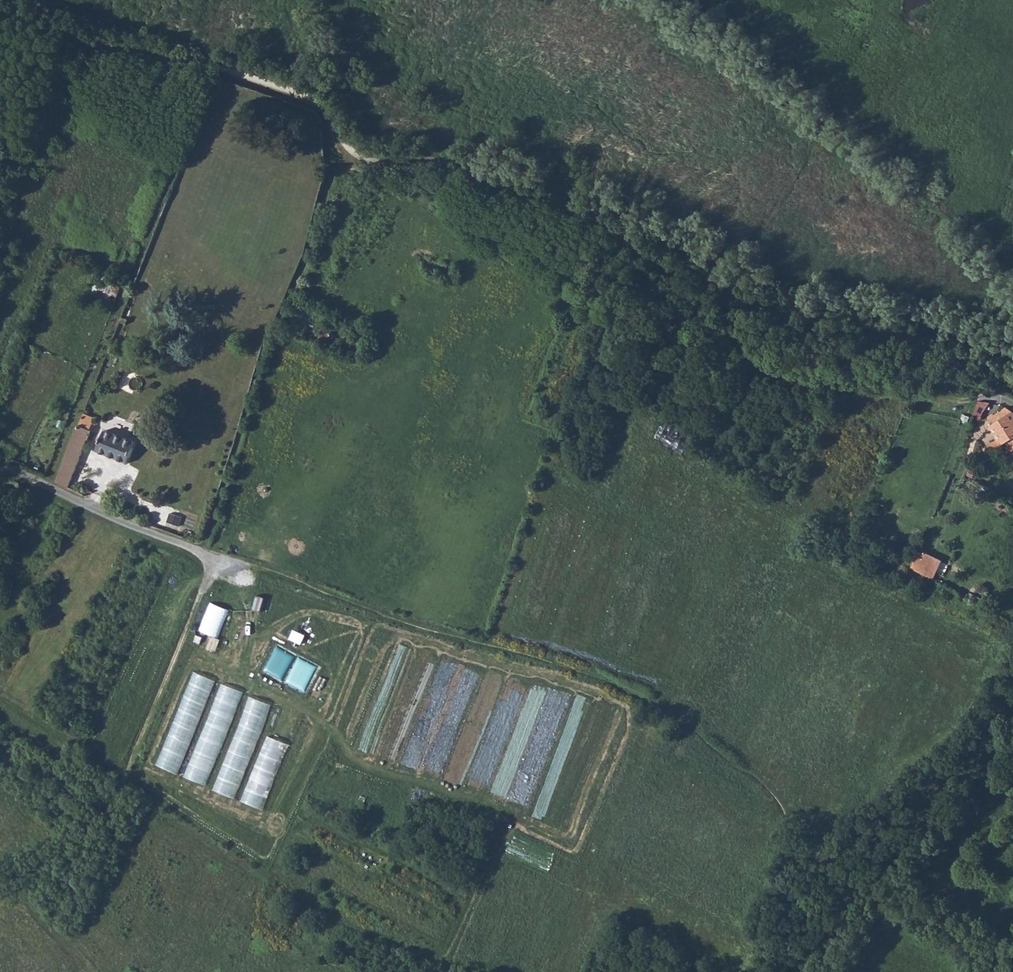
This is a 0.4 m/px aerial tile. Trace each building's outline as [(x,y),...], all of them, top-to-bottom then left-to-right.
[(97,279),(93,294),(116,301),(121,287),(97,279)] [(975,414),(984,416),(988,401),(979,399),(975,414)] [(992,430),(993,430),(1000,441),(1002,440),(1004,444),(1012,439),(1012,411),(1007,407),(1007,408),(995,415),(994,414),(989,417),(988,419),(992,425),(990,426),(990,425),(989,426),(988,427),(988,429),(989,430),(990,430),(991,430),(992,430)] [(655,436),(680,452),(692,434),(667,418),(655,436)] [(82,421),(56,483),(67,489),(91,433),(86,430),(89,423),(82,421)] [(106,430),(97,452),(128,464),(136,442),(106,430)] [(1003,444),(1009,453),(1012,450),(1012,439),(1004,444),(1003,444)] [(918,553),(911,568),(933,579),(942,561),(925,552),(923,556),(918,553)] [(225,641),(237,612),(219,605),(207,633),(225,641)] [(191,670),(159,765),(181,772),(213,677),(191,670)] [(220,681),(187,776),(210,784),(242,689),(220,681)] [(248,694),(217,790),(239,797),(270,702),(248,694)]
